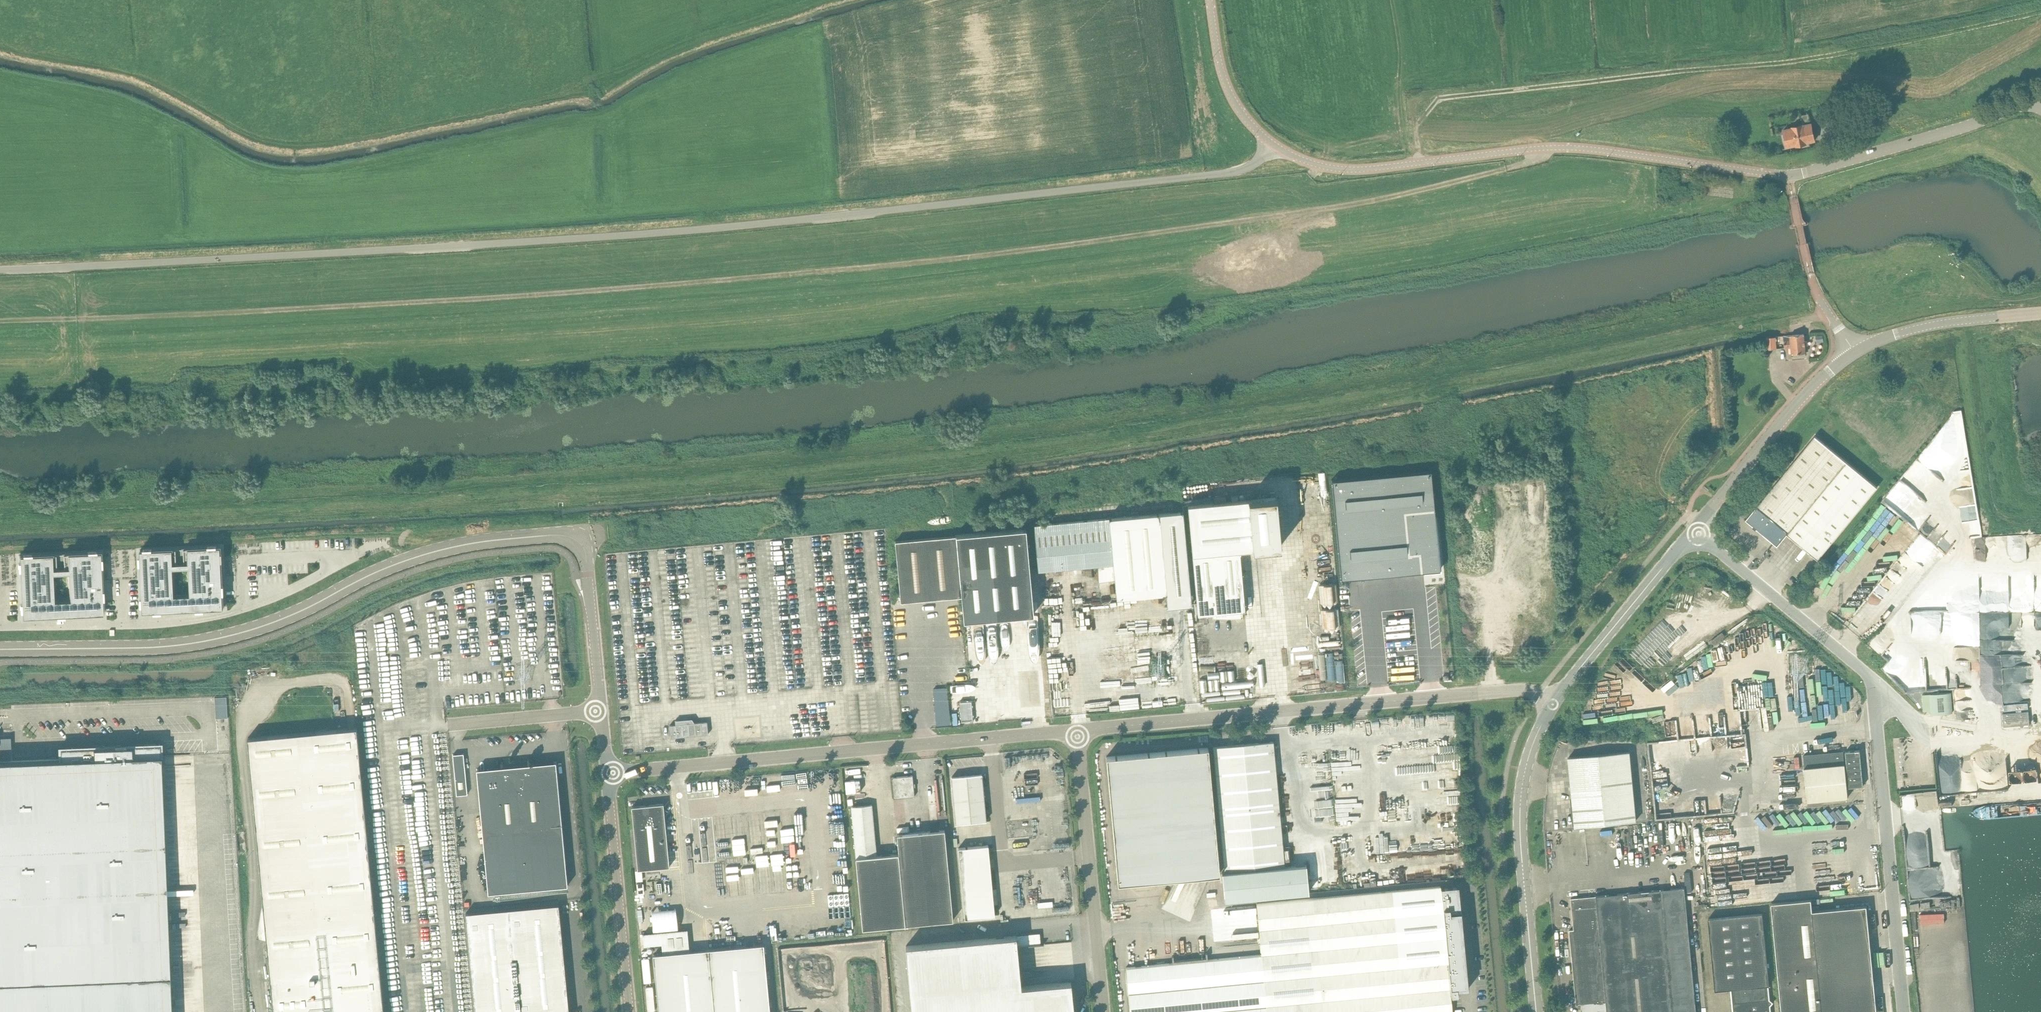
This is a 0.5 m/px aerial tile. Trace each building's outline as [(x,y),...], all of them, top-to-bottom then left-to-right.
[(1820,116),(1822,124),(1836,121),(1834,112),(1820,116)] [(1815,140),(1811,124),(1802,126),(1802,125),(1792,127),(1793,128),(1783,130),(1787,146),(1796,144),(1796,145),(1806,143),(1806,142),(1815,140)] [(1665,169),(1664,178),(1690,181),(1691,173),(1665,169)] [(1804,334),(1772,337),(1767,337),(1768,349),(1791,347),(1792,354),(1806,353),(1805,346),(1808,346),(1808,341),(1805,341),(1804,334)] [(1877,487),(1823,442),(1815,436),(1746,519),(1777,545),(1787,533),(1818,559),(1877,487)] [(1431,470),(1331,480),(1341,579),(1440,570),(1431,470)] [(1275,497),(1188,505),(1198,614),(1212,613),(1212,617),(1243,617),(1242,610),(1245,610),(1239,550),(1280,547),(1275,497)] [(1163,507),(1174,507),(1174,499),(1163,499),(1163,507)] [(1192,603),(1183,511),(1108,518),(1034,525),(1039,570),(1098,565),(1099,569),(1101,573),(1106,577),(1110,579),(1114,579),(1116,598),(1166,594),(1167,606),(1192,603)] [(1979,520),(1978,511),(1958,511),(1958,520),(1979,520)] [(1962,535),(1974,536),(1974,525),(1963,524),(1962,535)] [(1026,528),(1016,529),(956,534),(956,535),(895,541),(900,592),(901,602),(961,596),(964,620),(1033,614),(1026,528)] [(221,546),(140,550),(142,613),(223,609),(221,546)] [(100,552),(19,556),(21,618),(102,614),(100,552)] [(1980,660),(1981,647),(1974,647),(1974,649),(1953,648),(1953,659),(1980,660)] [(933,689),(937,725),(949,724),(946,688),(933,689)] [(1931,714),(1953,712),(1951,692),(1930,694),(1931,714)] [(216,697),(216,718),(227,718),(227,697),(216,697)] [(2016,712),(2002,713),(2004,726),(2030,724),(2028,711),(2022,712),(2021,710),(2028,709),(2028,703),(2004,705),(2004,711),(2016,710),(2016,712)] [(1767,706),(1740,707),(1741,732),(1768,731),(1767,706)] [(707,722),(670,725),(671,738),(708,734),(707,722)] [(248,1011),(417,1011),(403,779),(425,777),(421,725),(399,726),(399,723),(230,733),(248,1011)] [(1273,741),(1213,747),(1214,757),(1219,804),(1225,872),(1222,872),(1224,900),(1309,892),(1306,865),(1285,867),(1279,804),(1274,751),(1273,741)] [(0,761),(0,1011),(170,1011),(159,744),(59,748),(60,759),(0,761)] [(1208,747),(1107,756),(1118,883),(1220,874),(1208,747)] [(1569,757),(1573,804),(1575,826),(1586,825),(1636,821),(1630,752),(1569,757)] [(1804,767),(1805,777),(1807,801),(1848,797),(1845,764),(1844,764),(1843,752),(1804,755),(1805,767),(1804,767)] [(468,794),(464,753),(453,754),(457,795),(468,794)] [(477,769),(488,893),(568,886),(556,761),(554,762),(555,766),(527,768),(527,766),(506,768),(507,770),(479,773),(479,769),(477,769)] [(956,823),(986,821),(982,774),(952,777),(956,823)] [(894,798),(915,796),(913,775),(892,777),(894,798)] [(638,870),(670,867),(664,804),(632,806),(638,870)] [(856,857),(877,855),(872,804),(851,806),(856,857)] [(897,834),(898,844),(906,925),(953,920),(945,829),(897,834)] [(988,845),(958,848),(965,918),(995,915),(988,845)] [(896,854),(877,855),(856,857),(854,857),(861,930),(903,926),(896,854)] [(1126,967),(1130,1011),(1466,1011),(1456,911),(1443,912),(1441,886),(1256,904),(1261,955),(1126,967)] [(1685,888),(1571,898),(1574,930),(1569,930),(1576,1004),(1581,1004),(1582,1011),(1696,1011),(1685,888)] [(1782,1011),(1877,1011),(1867,905),(1813,911),(1811,899),(1771,903),(1782,1011)] [(1749,902),(1749,913),(1758,913),(1758,903),(1749,902)] [(559,904),(466,913),(475,1011),(569,1011),(559,904)] [(1715,980),(1716,990),(1731,988),(1734,1011),(1771,1011),(1770,1005),(1772,1002),(1769,1000),(1768,985),(1769,985),(1762,913),(1709,918),(1715,980)] [(906,946),(910,989),(912,1011),(1074,1011),(1073,999),(1071,982),(1070,982),(1021,986),(1017,947),(1044,944),(1044,943),(1033,944),(1032,934),(1016,936),(1015,936),(906,946)] [(653,954),(659,1011),(770,1011),(764,944),(653,954)]
